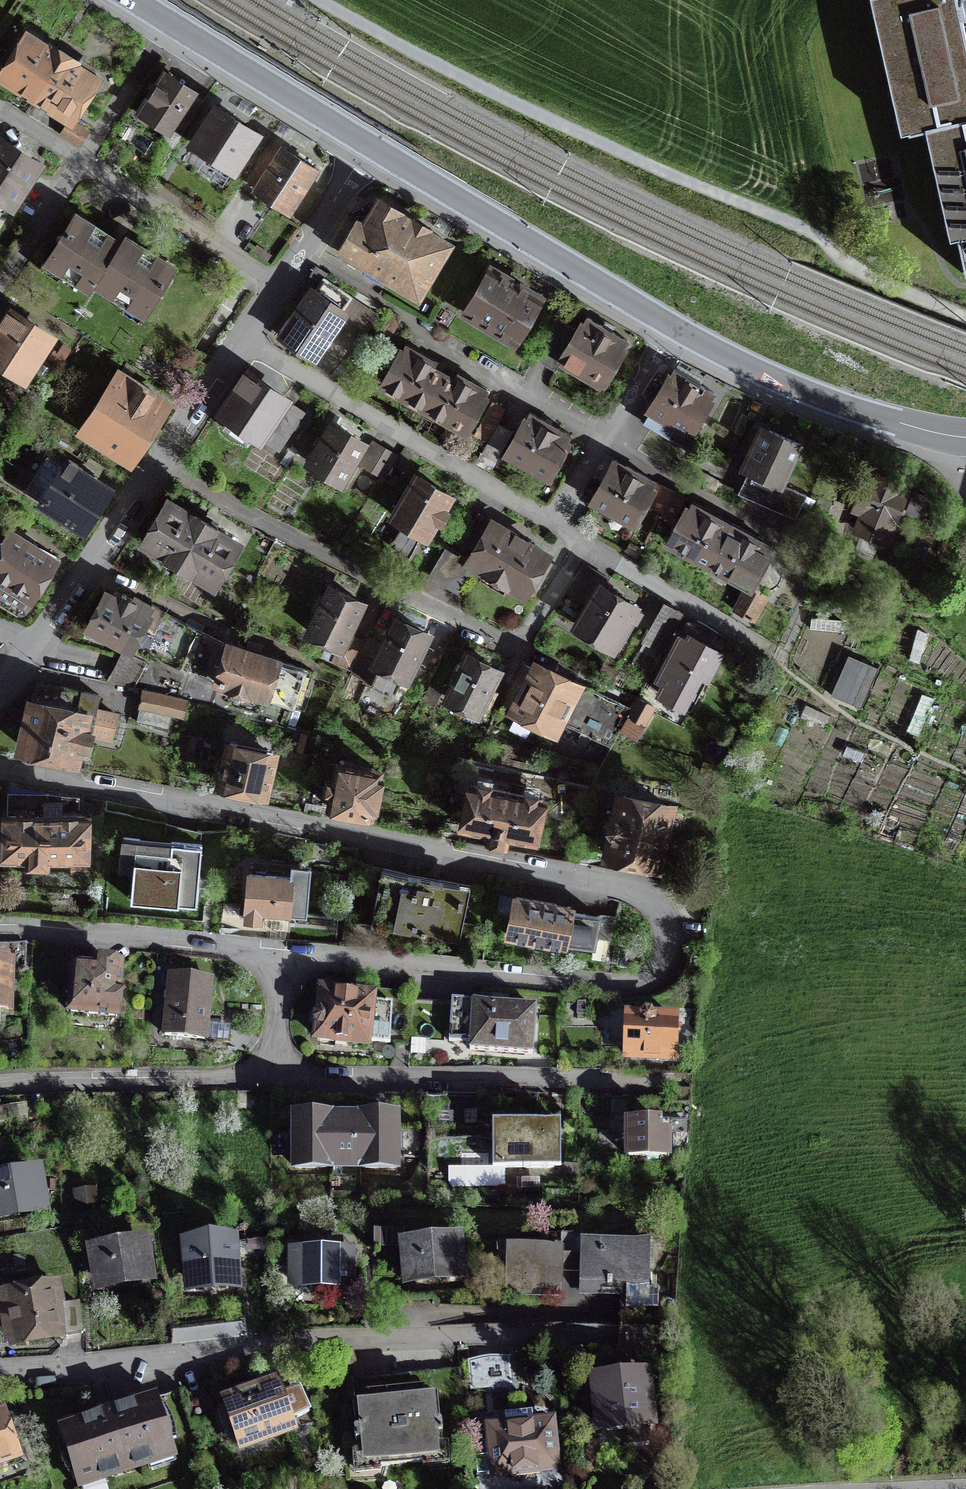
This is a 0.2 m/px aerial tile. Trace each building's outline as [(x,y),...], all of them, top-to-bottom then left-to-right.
[(965,39),(965,34),(960,8),(958,0),(879,0),(892,56),(965,39)] [(2,76),(36,97),(64,53),(59,49),(53,46),(50,50),(28,35),(2,76)] [(965,116),(965,39),(892,56),(909,129),(932,124),(965,116)] [(70,57),(64,53),(36,97),(69,119),(70,118),(95,79),(73,64),(76,60),(70,57)] [(191,92),(162,73),(154,85),(136,112),(165,131),(161,138),(173,146),(202,101),(191,93),(191,92)] [(256,133),(216,108),(207,123),(193,143),(233,169),(256,133)] [(965,192),(965,116),(932,124),(949,196),(965,192)] [(70,118),(69,119),(60,134),(77,145),(79,146),(80,144),(89,131),(70,118)] [(0,140),(0,215),(9,202),(10,203),(35,163),(0,140)] [(319,169),(280,144),(270,159),(266,165),(263,164),(250,183),(288,208),(307,180),(311,182),(319,169)] [(949,196),(965,270),(965,192),(949,196)] [(411,221),(379,201),(364,226),(360,224),(344,249),(417,293),(448,243),(411,221)] [(121,244),(76,215),(47,261),(89,287),(93,281),(144,313),(173,268),(139,246),(125,238),(121,244)] [(516,283),(490,268),(464,311),(515,341),(541,298),(516,283)] [(375,315),(324,280),(315,294),(313,293),(310,298),(309,297),(298,314),(284,335),(314,355),(339,318),(337,316),(340,311),(347,315),(341,323),(360,336),(375,315)] [(388,311),(378,305),(373,312),(384,318),(388,311)] [(8,310),(0,323),(0,361),(22,375),(47,335),(8,310)] [(610,330),(587,317),(578,331),(557,318),(534,355),(557,369),(561,360),(582,373),(584,369),(603,380),(627,340),(610,330)] [(425,406),(442,375),(423,365),(401,353),(384,384),(425,406)] [(694,382),(675,370),(643,421),(688,449),(697,435),(691,431),(713,394),(694,382)] [(304,411),(244,372),(232,389),(233,390),(231,392),(219,410),(278,450),(304,411)] [(143,386),(124,374),(119,382),(118,382),(88,427),(130,455),(160,409),(165,401),(143,386)] [(442,375),(425,406),(465,428),(482,397),(460,385),(442,375)] [(504,410),(493,404),(476,435),(486,441),(504,410)] [(21,416),(8,409),(3,417),(16,425),(21,416)] [(555,426),(530,413),(509,453),(549,474),(570,434),(555,426)] [(513,431),(498,423),(481,453),(496,461),(513,431)] [(337,428),(335,427),(313,463),(340,479),(362,443),(337,428)] [(761,427),(755,441),(749,439),(742,455),(747,457),(742,468),(749,471),(738,495),(795,521),(806,495),(781,484),(799,444),(765,428),(761,427)] [(386,448),(373,440),(360,463),(383,477),(397,454),(386,448)] [(27,489),(84,525),(105,491),(90,481),(94,475),(82,468),(69,460),(65,466),(48,456),(35,477),(23,470),(16,481),(28,489),(27,489)] [(641,474),(615,461),(594,500),(634,521),(648,495),(655,482),(641,474)] [(451,495),(416,475),(393,515),(408,523),(404,530),(401,528),(393,541),(397,543),(393,548),(410,558),(425,533),(428,535),(436,520),(442,523),(449,510),(444,507),(451,495)] [(907,488),(878,476),(874,486),(866,482),(861,495),(855,509),(864,513),(857,530),(863,532),(863,535),(877,541),(879,539),(885,541),(894,518),(895,519),(907,488)] [(663,513),(675,492),(655,482),(648,495),(655,498),(650,506),(663,513)] [(663,513),(661,517),(671,522),(684,497),(675,492),(663,513)] [(144,541),(179,562),(204,519),(192,512),(191,514),(169,501),(144,541)] [(711,563),(728,532),(713,524),(688,511),(671,541),(699,557),(696,563),(708,569),(711,563)] [(492,521),(478,513),(461,541),(476,550),(470,560),(447,546),(429,574),(457,591),(474,563),(522,592),(546,553),(519,537),(493,521),(492,521)] [(204,519),(179,562),(213,582),(237,542),(214,528),(216,526),(204,519)] [(728,532),(711,563),(750,585),(767,554),(752,546),(728,532)] [(11,534),(0,551),(0,601),(18,612),(52,560),(30,546),(11,534)] [(642,611),(601,586),(605,579),(584,567),(569,591),(590,604),(578,625),(616,648),(633,619),(636,620),(642,611)] [(362,601),(331,586),(309,631),(340,646),(333,660),(351,668),(367,637),(368,634),(360,631),(356,640),(345,635),(362,601)] [(751,619),(762,599),(746,591),(735,611),(751,619)] [(119,599),(107,592),(89,626),(128,647),(151,605),(134,596),(133,598),(122,593),(121,596),(119,599)] [(217,664),(223,643),(151,605),(128,647),(126,650),(147,662),(133,688),(144,690),(188,700),(188,701),(208,706),(222,666),(217,664)] [(681,614),(665,605),(645,640),(660,649),(681,614)] [(427,634),(396,619),(376,662),(369,659),(361,677),(372,683),(372,685),(393,695),(402,675),(407,677),(427,634)] [(689,641),(681,638),(660,678),(667,681),(661,694),(690,709),(720,653),(711,648),(719,633),(697,621),(687,622),(682,632),(691,637),(689,641)] [(350,673),(361,677),(369,659),(378,642),(367,637),(350,673)] [(306,669),(230,643),(222,666),(208,706),(286,728),(306,669)] [(497,670),(468,655),(447,698),(482,715),(492,697),(486,694),(497,670)] [(878,667),(861,660),(844,700),(861,707),(878,667)] [(573,687),(522,662),(498,710),(508,715),(513,706),(518,709),(511,724),(512,728),(524,734),(527,733),(535,717),(553,726),(571,690),(577,693),(563,721),(611,745),(632,709),(576,681),(573,687)] [(87,747),(89,734),(109,739),(115,712),(96,708),(99,695),(43,682),(36,686),(22,747),(74,759),(77,744),(87,747)] [(423,700),(434,705),(441,690),(430,684),(423,700)] [(167,728),(171,713),(184,716),(188,701),(188,700),(144,690),(137,721),(167,728)] [(653,707),(638,699),(632,709),(621,730),(635,737),(643,722),(644,723),(653,707)] [(272,754),(228,745),(220,782),(264,791),(272,754)] [(379,770),(339,763),(337,770),(329,769),(324,793),(333,795),(330,807),(370,815),(379,770)] [(463,825),(492,831),(490,840),(505,842),(506,834),(534,839),(543,798),(472,784),(463,825)] [(49,794),(9,793),(7,856),(29,857),(28,865),(47,865),(47,857),(83,858),(84,816),(77,816),(77,798),(49,794)] [(668,806),(623,796),(618,817),(612,819),(609,823),(610,829),(615,833),(602,831),(598,852),(656,865),(668,806)] [(140,839),(121,837),(118,868),(134,869),(131,900),(196,905),(199,877),(202,844),(172,842),(171,851),(139,848),(140,839)] [(90,866),(72,865),(71,873),(90,874),(90,866)] [(309,877),(249,872),(245,920),(254,920),(260,921),(261,911),(306,915),(309,877)] [(404,879),(388,876),(387,881),(385,881),(379,906),(382,906),(378,924),(410,930),(411,929),(426,932),(426,929),(453,934),(456,917),(458,918),(463,896),(461,895),(462,891),(437,886),(438,879),(405,873),(404,879)] [(545,941),(546,939),(564,943),(594,948),(600,916),(570,910),(571,906),(516,896),(509,932),(508,935),(534,940),(534,939),(545,941)] [(0,944),(0,1011),(8,1012),(10,977),(10,967),(25,968),(26,943),(0,944)] [(94,969),(74,967),(69,1012),(116,1016),(119,992),(117,992),(119,969),(109,968),(94,967),(94,969)] [(211,980),(171,975),(165,1035),(204,1039),(207,1012),(211,980)] [(392,1002),(371,1000),(371,998),(343,995),(344,992),(342,990),(331,989),(328,991),(328,993),(323,993),(320,1012),(317,1014),(314,1018),(315,1023),(319,1027),(317,1038),(366,1044),(366,1040),(390,1042),(392,1002)] [(533,1054),(533,1047),(536,1009),(478,1005),(478,1003),(452,1002),(449,1041),(455,1041),(470,1042),(470,1050),(533,1054)] [(607,1051),(624,1051),(624,1010),(608,1010),(607,1051)] [(626,1055),(674,1056),(676,1019),(655,1018),(652,1014),(648,1013),(644,1014),(641,1017),(628,1017),(626,1055)] [(472,1057),(449,1057),(449,1066),(472,1066),(472,1057)] [(295,1118),(295,1133),(288,1133),(288,1152),(295,1152),(295,1167),(329,1167),(329,1118),(295,1118)] [(362,1167),(362,1118),(329,1118),(329,1167),(362,1167)] [(396,1167),(396,1152),(403,1152),(403,1133),(396,1133),(396,1118),(362,1118),(362,1167),(396,1167)] [(668,1121),(669,1131),(660,1131),(660,1121),(636,1121),(636,1132),(627,1132),(627,1155),(669,1155),(669,1132),(685,1132),(685,1121),(668,1121)] [(493,1168),(560,1168),(560,1125),(560,1124),(536,1124),(536,1125),(493,1125),(493,1168)] [(35,1175),(15,1179),(14,1172),(1,1174),(3,1181),(0,1181),(0,1212),(40,1206),(35,1175)] [(91,1193),(79,1195),(80,1203),(92,1202),(91,1193)] [(403,1230),(376,1230),(375,1246),(403,1247),(403,1230)] [(455,1242),(434,1244),(434,1237),(422,1237),(422,1245),(409,1246),(412,1276),(457,1272),(455,1242)] [(563,1247),(508,1246),(506,1293),(561,1295),(562,1266),(581,1266),(580,1289),(625,1291),(649,1291),(649,1290),(651,1242),(582,1240),(581,1253),(562,1253),(563,1247)] [(109,1250),(96,1252),(101,1282),(146,1275),(142,1244),(122,1248),(121,1241),(108,1243),(109,1250)] [(227,1241),(187,1244),(189,1266),(194,1266),(196,1287),(231,1284),(227,1241)] [(313,1243),(310,1243),(310,1246),(311,1246),(311,1253),(296,1253),(296,1251),(293,1251),(293,1255),(294,1255),(294,1284),(348,1284),(348,1255),(349,1255),(349,1251),(346,1251),(346,1252),(332,1252),(332,1247),(333,1247),(333,1243),(329,1243),(329,1244),(313,1244),(313,1243)] [(658,1290),(649,1290),(649,1291),(625,1291),(624,1325),(657,1326),(658,1290)] [(53,1292),(8,1299),(14,1338),(57,1331),(65,1331),(66,1335),(83,1332),(79,1303),(55,1307),(53,1292)] [(483,1358),(470,1359),(472,1384),(484,1383),(483,1358)] [(611,1380),(597,1382),(601,1427),(626,1424),(629,1451),(650,1449),(647,1422),(650,1422),(645,1377),(631,1378),(630,1372),(627,1368),(614,1369),(611,1373),(611,1380)] [(225,1406),(217,1409),(222,1423),(228,1440),(236,1437),(239,1443),(292,1424),(290,1418),(308,1411),(300,1388),(282,1395),(278,1384),(246,1395),(246,1396),(224,1404),(225,1406)] [(368,1401),(354,1402),(356,1428),(354,1428),(355,1442),(357,1442),(359,1459),(378,1458),(379,1465),(422,1461),(421,1453),(440,1452),(439,1435),(442,1435),(441,1420),(438,1420),(436,1394),(422,1395),(422,1388),(367,1392),(368,1401)] [(174,1454),(156,1398),(107,1414),(61,1428),(79,1485),(174,1454)] [(17,1457),(12,1443),(27,1438),(16,1408),(0,1414),(0,1463),(17,1457)] [(507,1426),(490,1428),(493,1453),(475,1455),(477,1473),(494,1471),(495,1473),(556,1466),(551,1421),(534,1423),(532,1410),(506,1413),(507,1426)]
